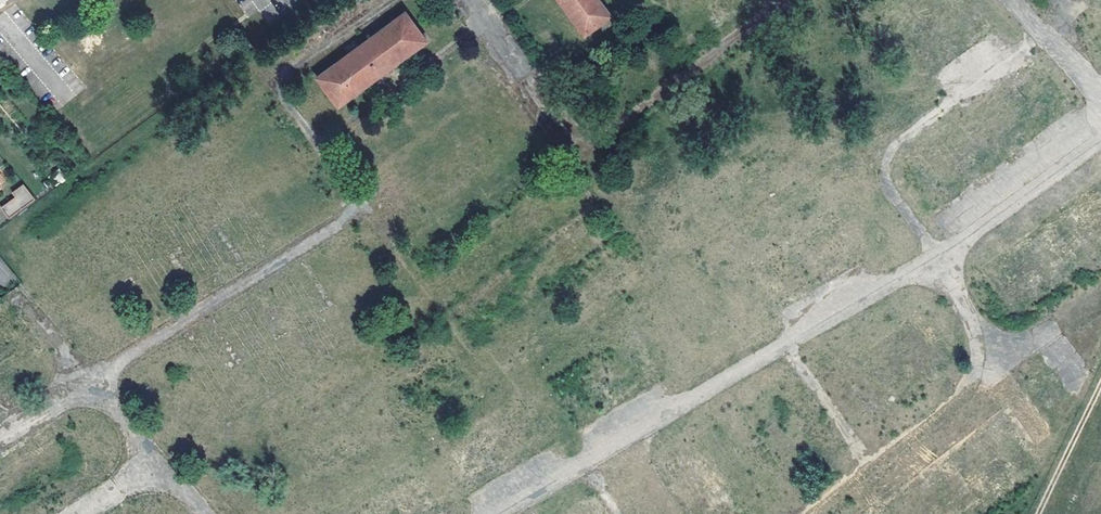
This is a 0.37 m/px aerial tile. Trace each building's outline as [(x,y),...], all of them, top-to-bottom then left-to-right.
[(596,0),(559,0),(585,35),(609,17),(596,0)] [(428,37),(410,12),(326,73),(346,99),(428,37)] [(53,177),(59,184),(65,179),(59,172),(53,177)] [(0,199),(0,200),(2,202),(0,204),(0,214),(1,216),(28,197),(19,185),(0,199)]
